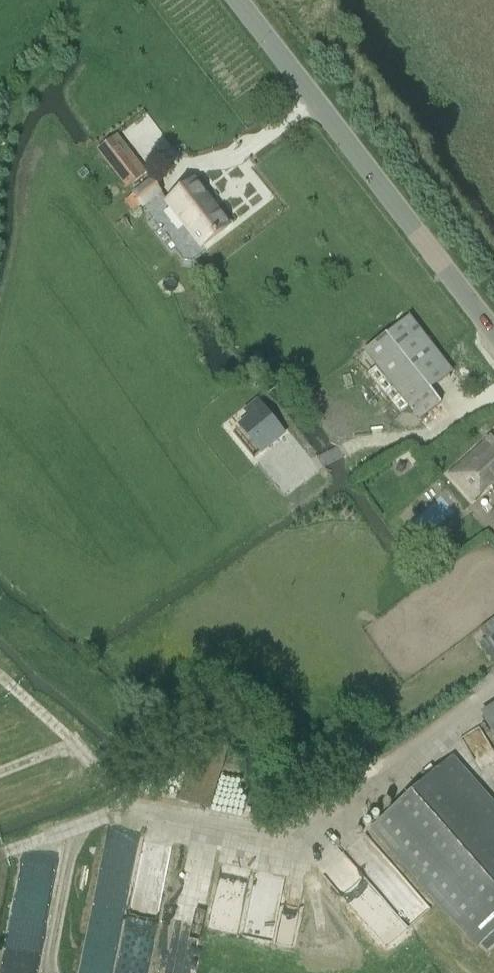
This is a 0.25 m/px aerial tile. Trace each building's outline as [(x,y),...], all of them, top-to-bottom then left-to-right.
[(142,208),(162,193),(152,181),(133,196),(142,208)] [(202,247),(229,226),(195,182),(168,203),(202,247)] [(411,317),(365,351),(376,365),(367,372),(400,413),(409,405),(420,419),(442,403),(431,389),(454,373),(411,317)] [(248,417),(237,426),(262,455),(287,434),(257,399),(243,411),(248,417)] [(450,475),(473,501),(493,484),(493,485),(493,434),(450,475)] [(409,517),(425,536),(456,511),(440,492),(409,517)] [(480,630),(487,639),(480,644),(493,662),(493,619),(480,630)] [(480,713),(493,735),(493,705),(480,713)] [(229,745),(199,737),(180,801),(209,810),(229,745)] [(453,756),(370,829),(476,950),(481,946),(487,953),(493,947),(493,802),(453,756)] [(105,843),(81,972),(150,972),(174,846),(142,840),(140,849),(105,843)] [(211,930),(242,934),(248,888),(216,884),(211,930)] [(200,916),(176,913),(171,945),(189,948),(186,967),(167,965),(166,972),(192,972),(200,916)]
